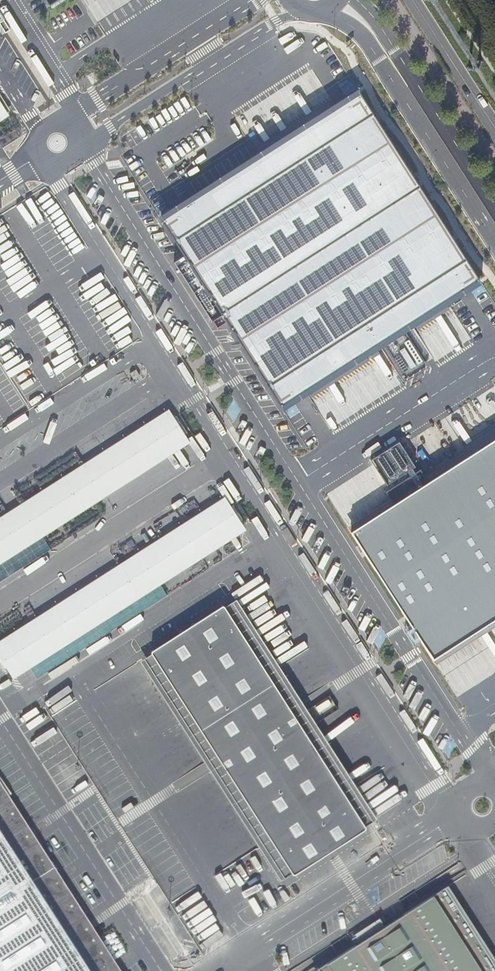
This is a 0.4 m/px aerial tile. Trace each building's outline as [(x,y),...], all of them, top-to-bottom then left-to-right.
[(96,19),(128,5),(126,0),(87,0),(96,19)] [(7,113),(10,111),(0,95),(0,118),(7,113)] [(476,283),(355,95),(156,223),(277,411),(476,283)] [(0,516),(0,560),(185,442),(179,432),(184,428),(176,416),(171,419),(165,410),(0,516)] [(347,529),(430,658),(494,615),(494,433),(422,480),(415,470),(382,492),(389,502),(347,529)] [(388,484),(417,465),(400,440),(371,458),(388,484)] [(5,669),(8,667),(13,675),(242,529),(237,522),(241,519),(232,505),(228,508),(224,501),(0,644),(0,662),(5,669)] [(223,608),(154,652),(294,872),(363,828),(302,732),(267,677),(223,608)] [(330,695),(307,710),(316,723),(338,709),(330,695)] [(92,924),(33,831),(0,779),(0,970),(122,970),(92,924)] [(315,970),(316,970),(494,970),(494,968),(444,888),(315,970)]
